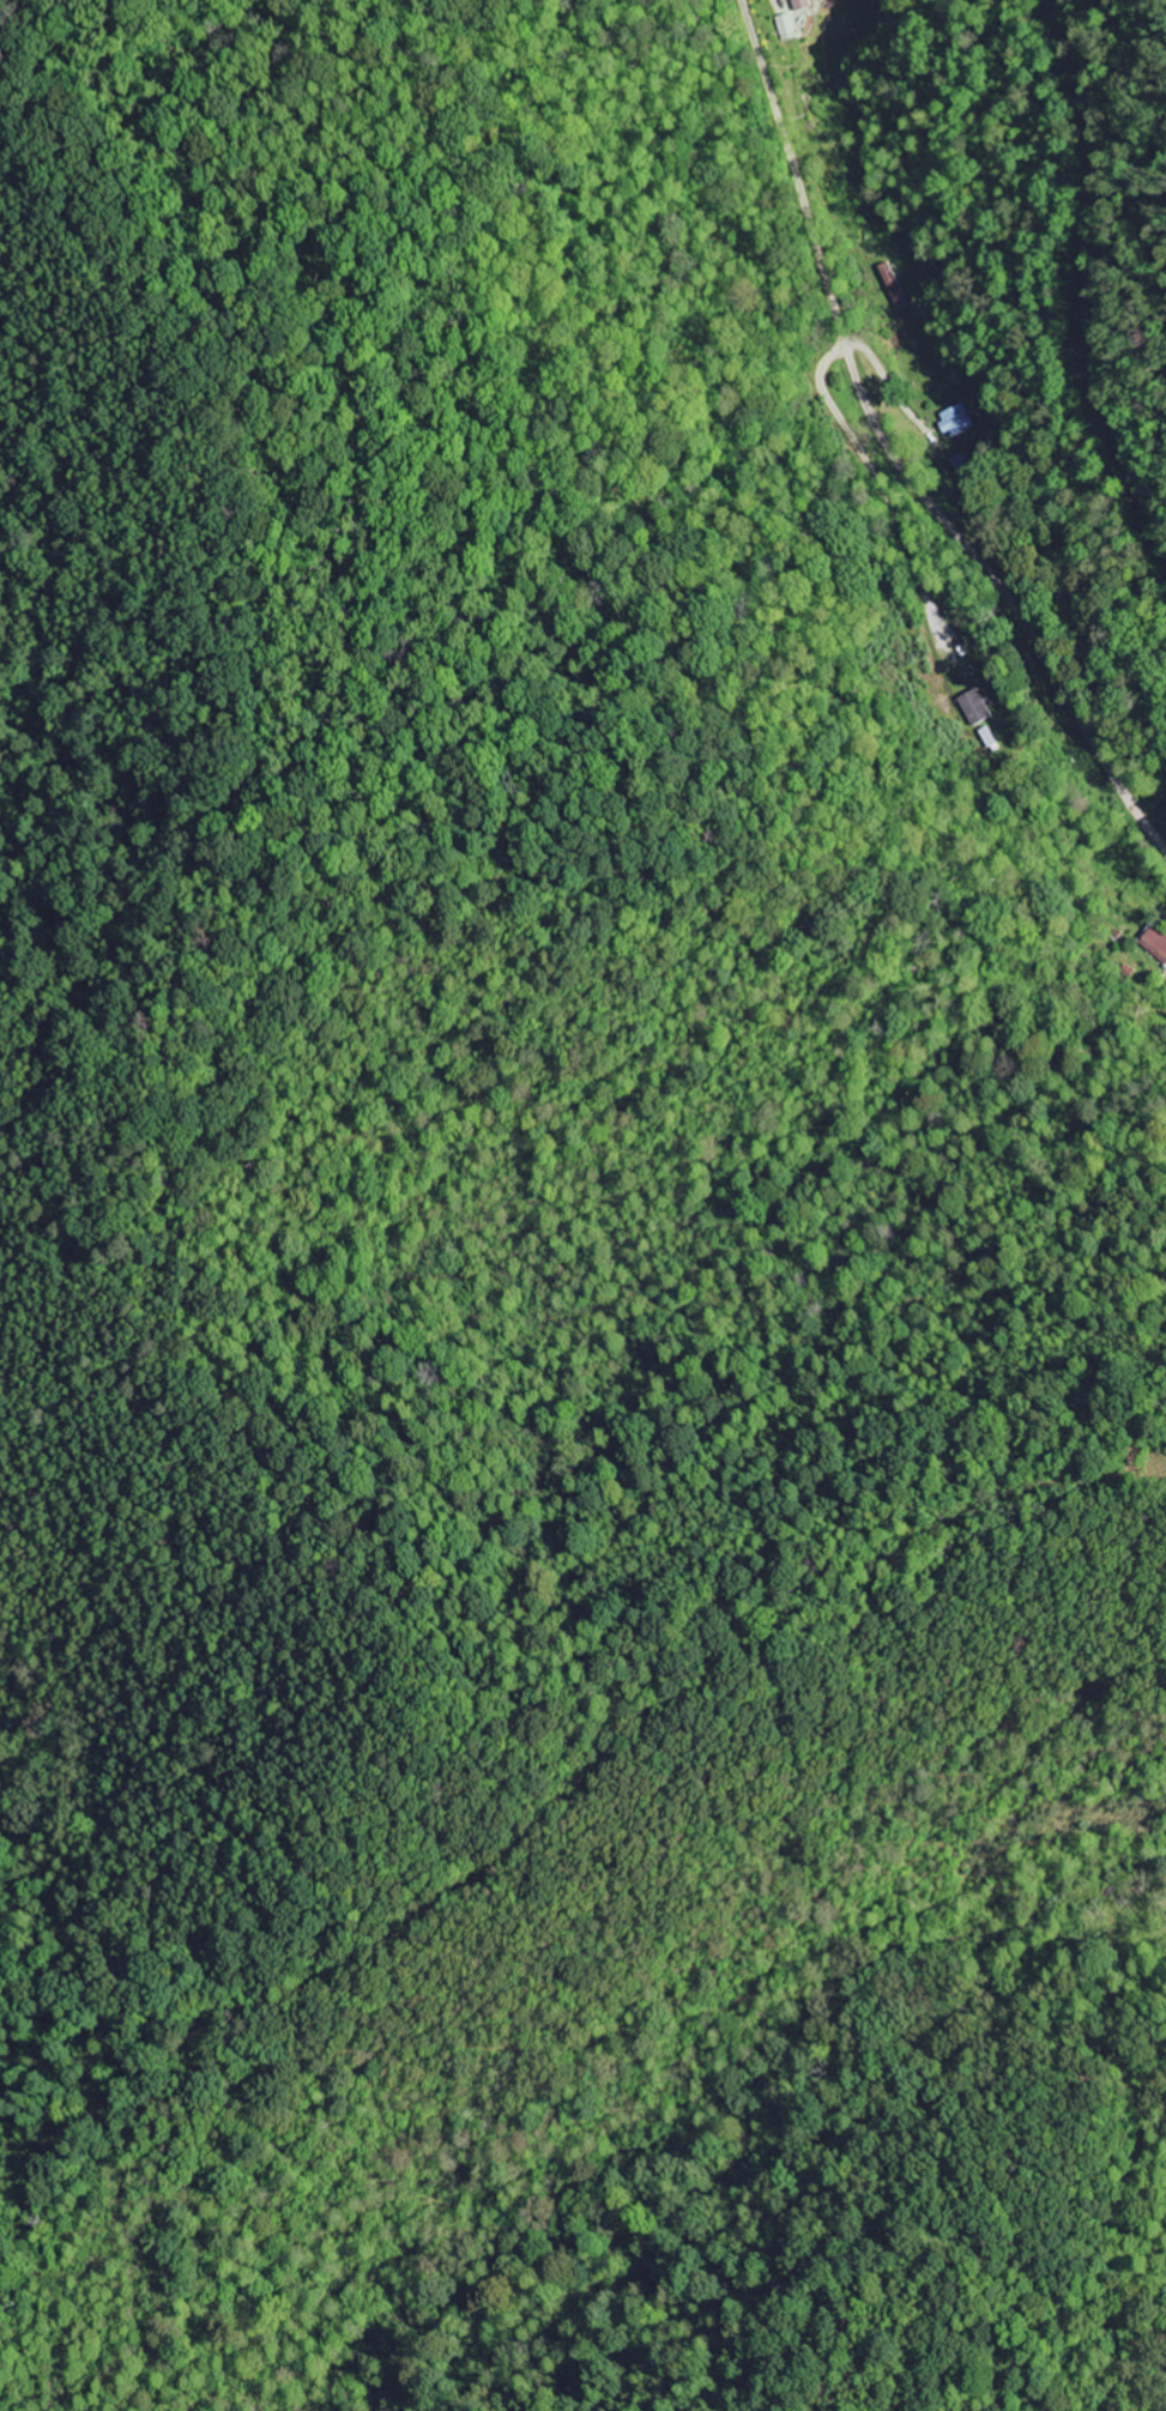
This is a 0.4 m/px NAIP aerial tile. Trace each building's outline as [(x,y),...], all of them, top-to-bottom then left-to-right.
[(796,13),(813,9),(811,0),(793,0),(796,13)] [(782,43),(802,38),(796,13),(776,18),(782,43)] [(938,416),(949,438),(974,425),(963,403),(938,416)] [(1165,974),(1165,935),(1156,924),(1139,941),(1161,965),(1156,969),(1163,977),(1165,974)]
